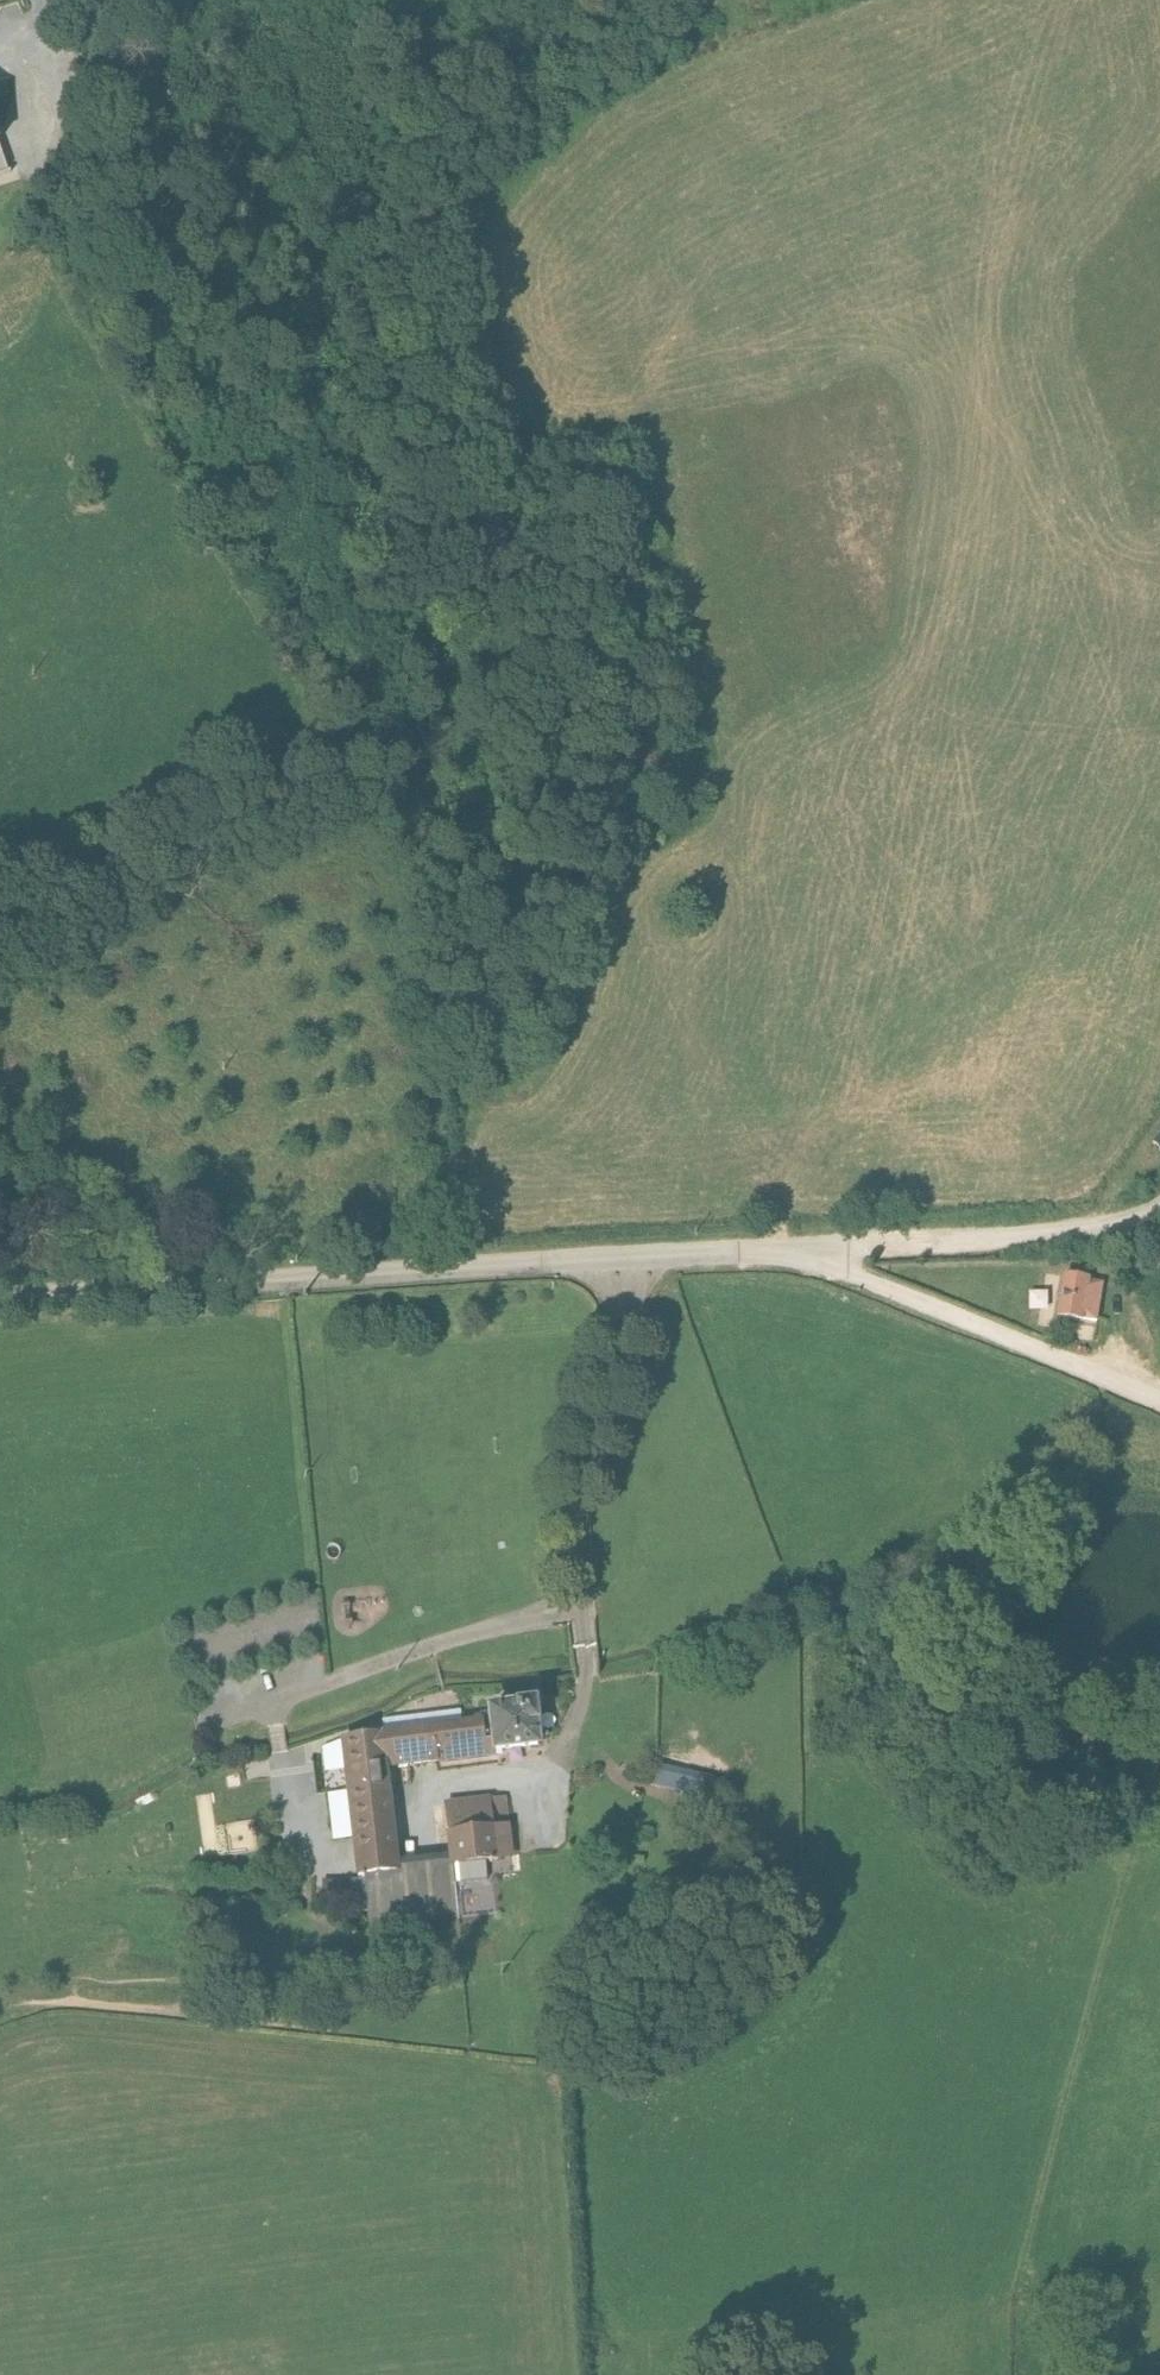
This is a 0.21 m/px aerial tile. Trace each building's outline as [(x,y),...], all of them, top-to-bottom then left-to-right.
[(8,170),(0,145),(0,173),(8,170)] [(1071,1237),(1065,1275),(1102,1281),(1109,1243),(1071,1237)] [(489,1672),(495,1712),(503,1711),(502,1707),(544,1703),(540,1654),(488,1660),(489,1672)] [(495,1712),(489,1672),(341,1692),(341,1694),(323,1701),(326,1726),(345,1724),(347,1746),(328,1748),(333,1795),(353,1793),(357,1831),(358,1832),(363,1831),(363,1834),(366,1833),(367,1845),(370,1887),(462,1875),(454,1821),(453,1808),(401,1815),(392,1736),(396,1735),(395,1722),(440,1716),(440,1718),(495,1712)] [(453,1808),(454,1821),(516,1815),(508,1751),(492,1753),(492,1750),(446,1757),(453,1808)]
